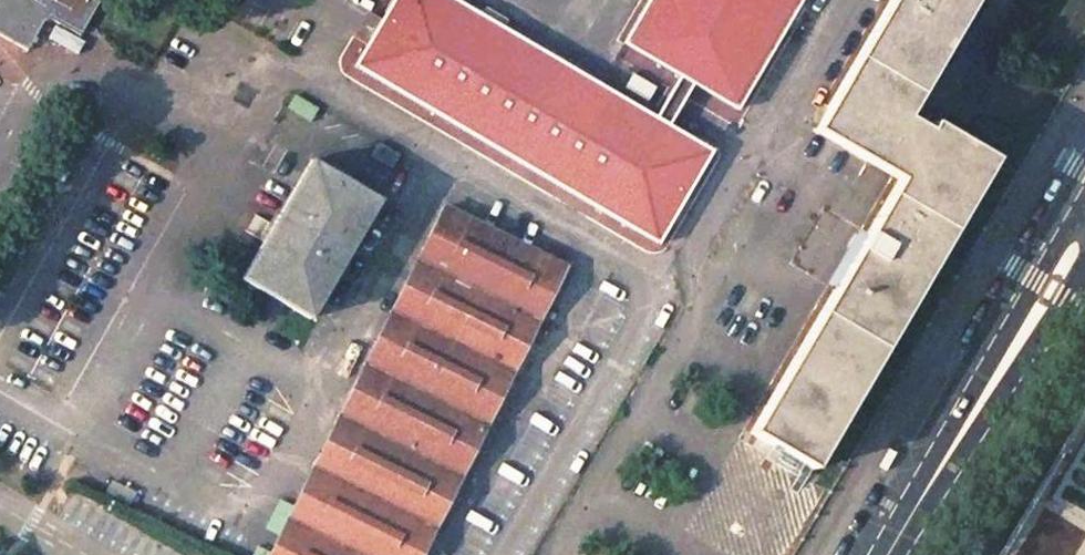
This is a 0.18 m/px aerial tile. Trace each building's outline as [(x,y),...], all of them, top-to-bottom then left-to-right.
[(27,51),(46,17),(80,36),(100,0),(0,0),(0,36),(27,51)] [(452,0),(393,0),(354,67),(659,243),(712,151),(668,125),(691,85),(734,110),(797,0),(647,0),(621,45),(678,78),(655,117),(452,0)] [(735,435),(798,472),(979,162),(917,124),(912,133),(890,120),(960,0),(876,0),(798,133),(882,183),(735,435)] [(311,162),(241,279),(309,319),(377,200),(311,162)] [(444,206),(270,554),(422,554),(565,265),(444,206)] [(995,554),(1084,554),(1084,400),(995,554)]
